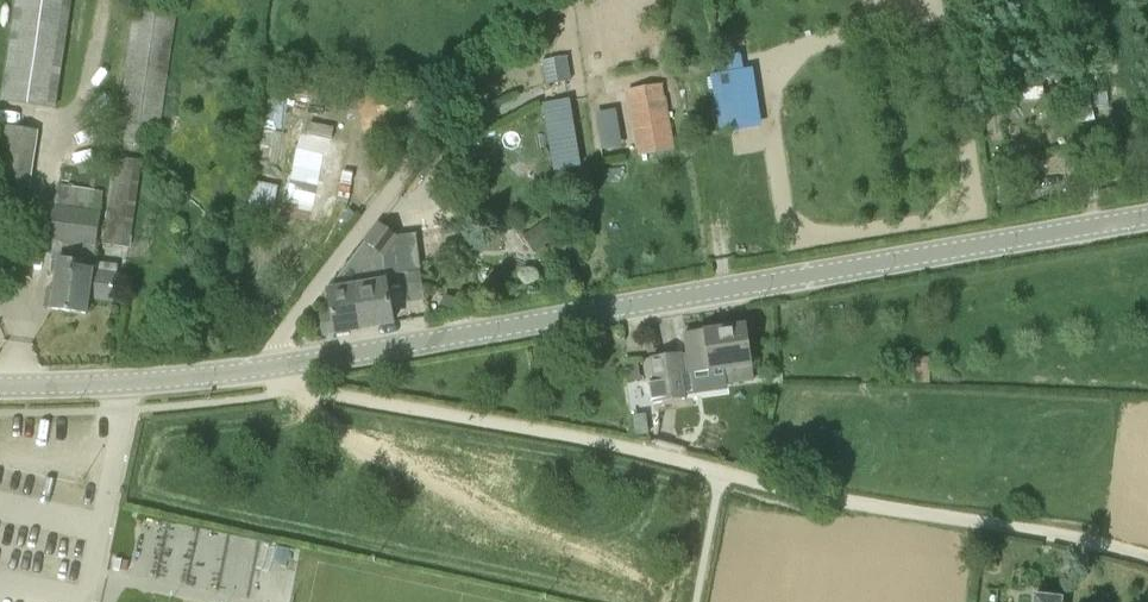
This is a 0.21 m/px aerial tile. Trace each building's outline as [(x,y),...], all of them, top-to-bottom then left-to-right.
[(8,97),(63,104),(76,0),(19,0),(8,97)] [(141,126),(161,129),(178,10),(135,4),(115,142),(136,144),(138,131),(140,132),(141,126)] [(546,84),(605,75),(602,52),(541,60),(546,84)] [(638,155),(675,149),(662,85),(627,91),(638,155)] [(573,95),(547,98),(555,160),(581,156),(573,95)] [(598,105),(602,144),(623,142),(620,103),(598,105)] [(31,191),(39,130),(0,125),(0,187),(31,191)] [(293,218),(315,223),(332,140),(301,133),(292,179),(300,180),(293,218)] [(102,244),(130,248),(142,160),(114,156),(102,244)] [(112,300),(116,265),(93,262),(96,247),(103,191),(57,184),(54,203),(44,201),(43,204),(42,203),(37,240),(54,242),(51,269),(57,270),(52,309),(86,313),(88,297),(112,300)] [(393,323),(386,279),(384,254),(396,238),(378,225),(348,264),(359,328),(393,323)] [(324,333),(359,328),(348,264),(329,289),(333,311),(321,313),(324,333)] [(710,372),(722,370),(724,381),(743,380),(743,381),(754,379),(752,365),(753,365),(747,325),(684,335),(690,374),(710,372)] [(649,406),(685,401),(678,355),(653,358),(657,381),(646,383),(649,406)]
